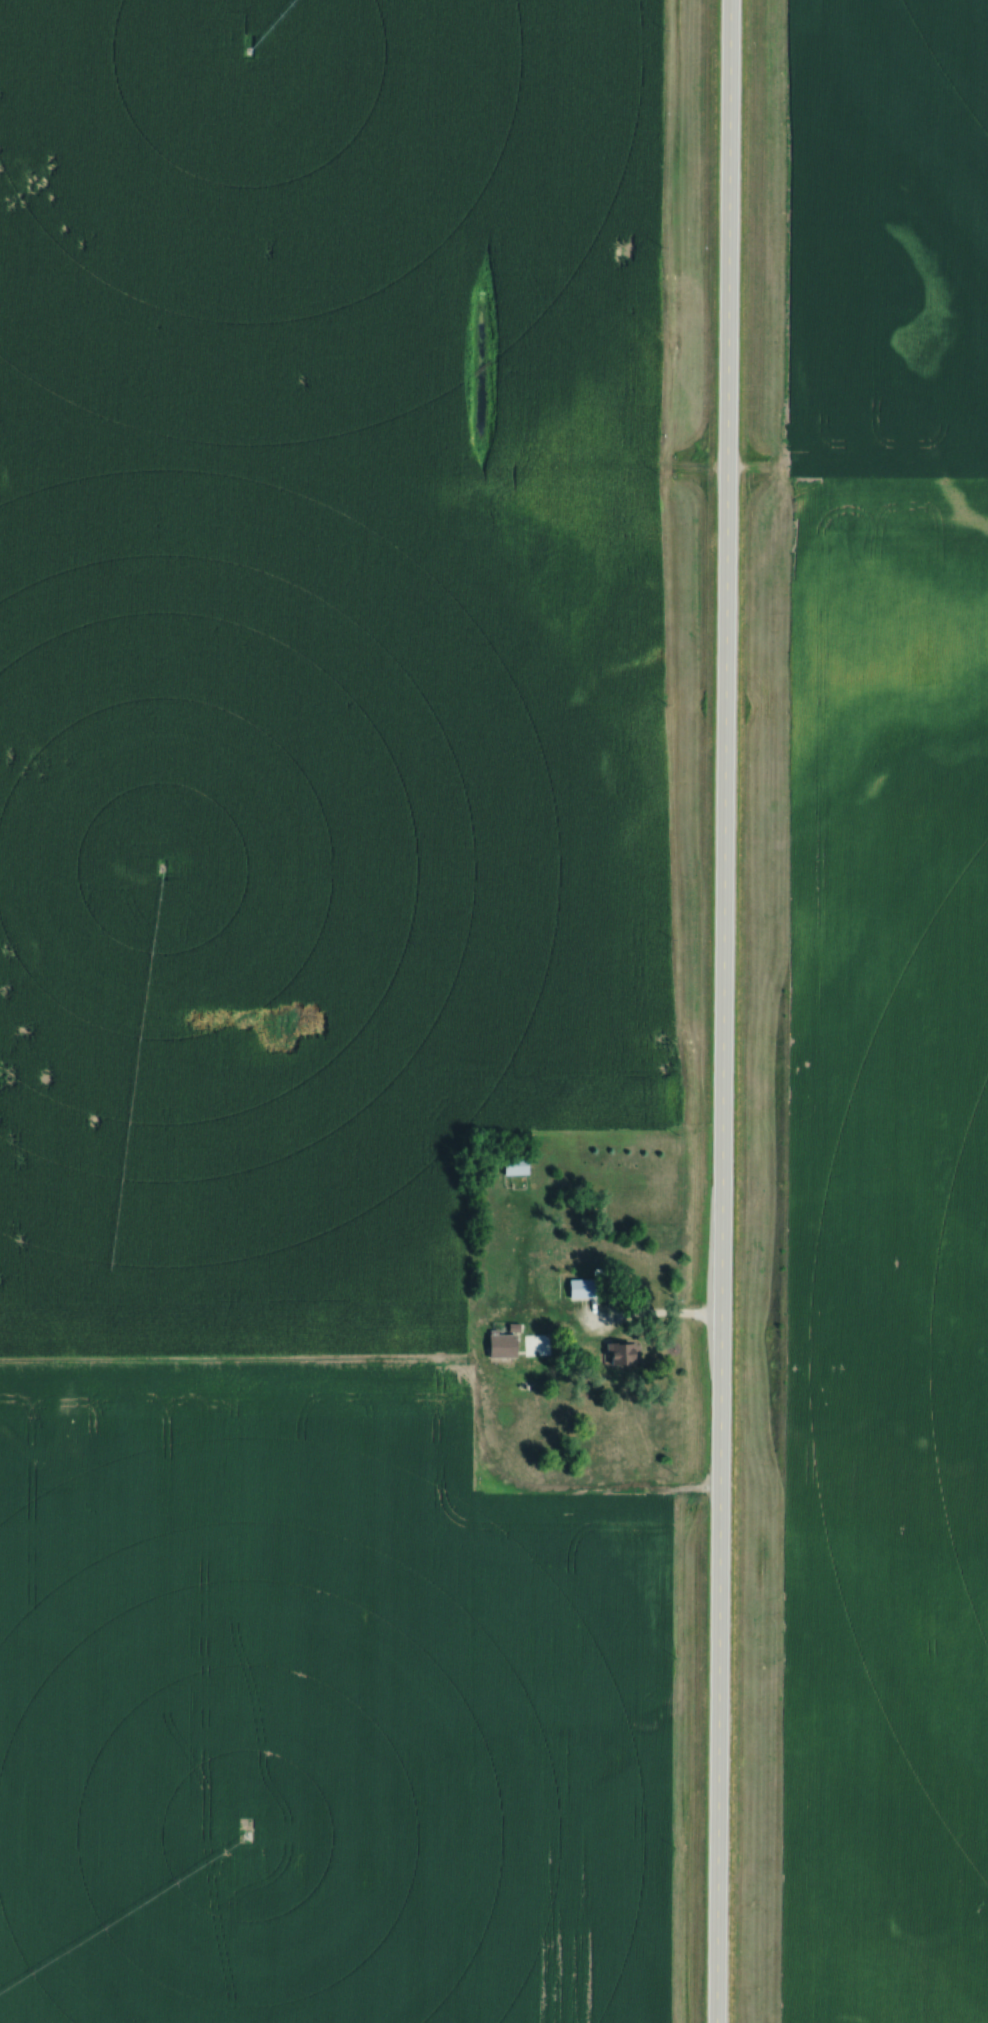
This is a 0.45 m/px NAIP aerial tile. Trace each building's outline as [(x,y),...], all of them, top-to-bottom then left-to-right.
[(509,1157),(509,1176),(532,1176),(532,1157),(509,1157)] [(572,1298),(600,1298),(600,1279),(572,1279),(572,1298)] [(486,1358),(522,1358),(522,1334),(486,1334),(486,1358)] [(607,1344),(607,1365),(642,1365),(642,1344),(607,1344)]
